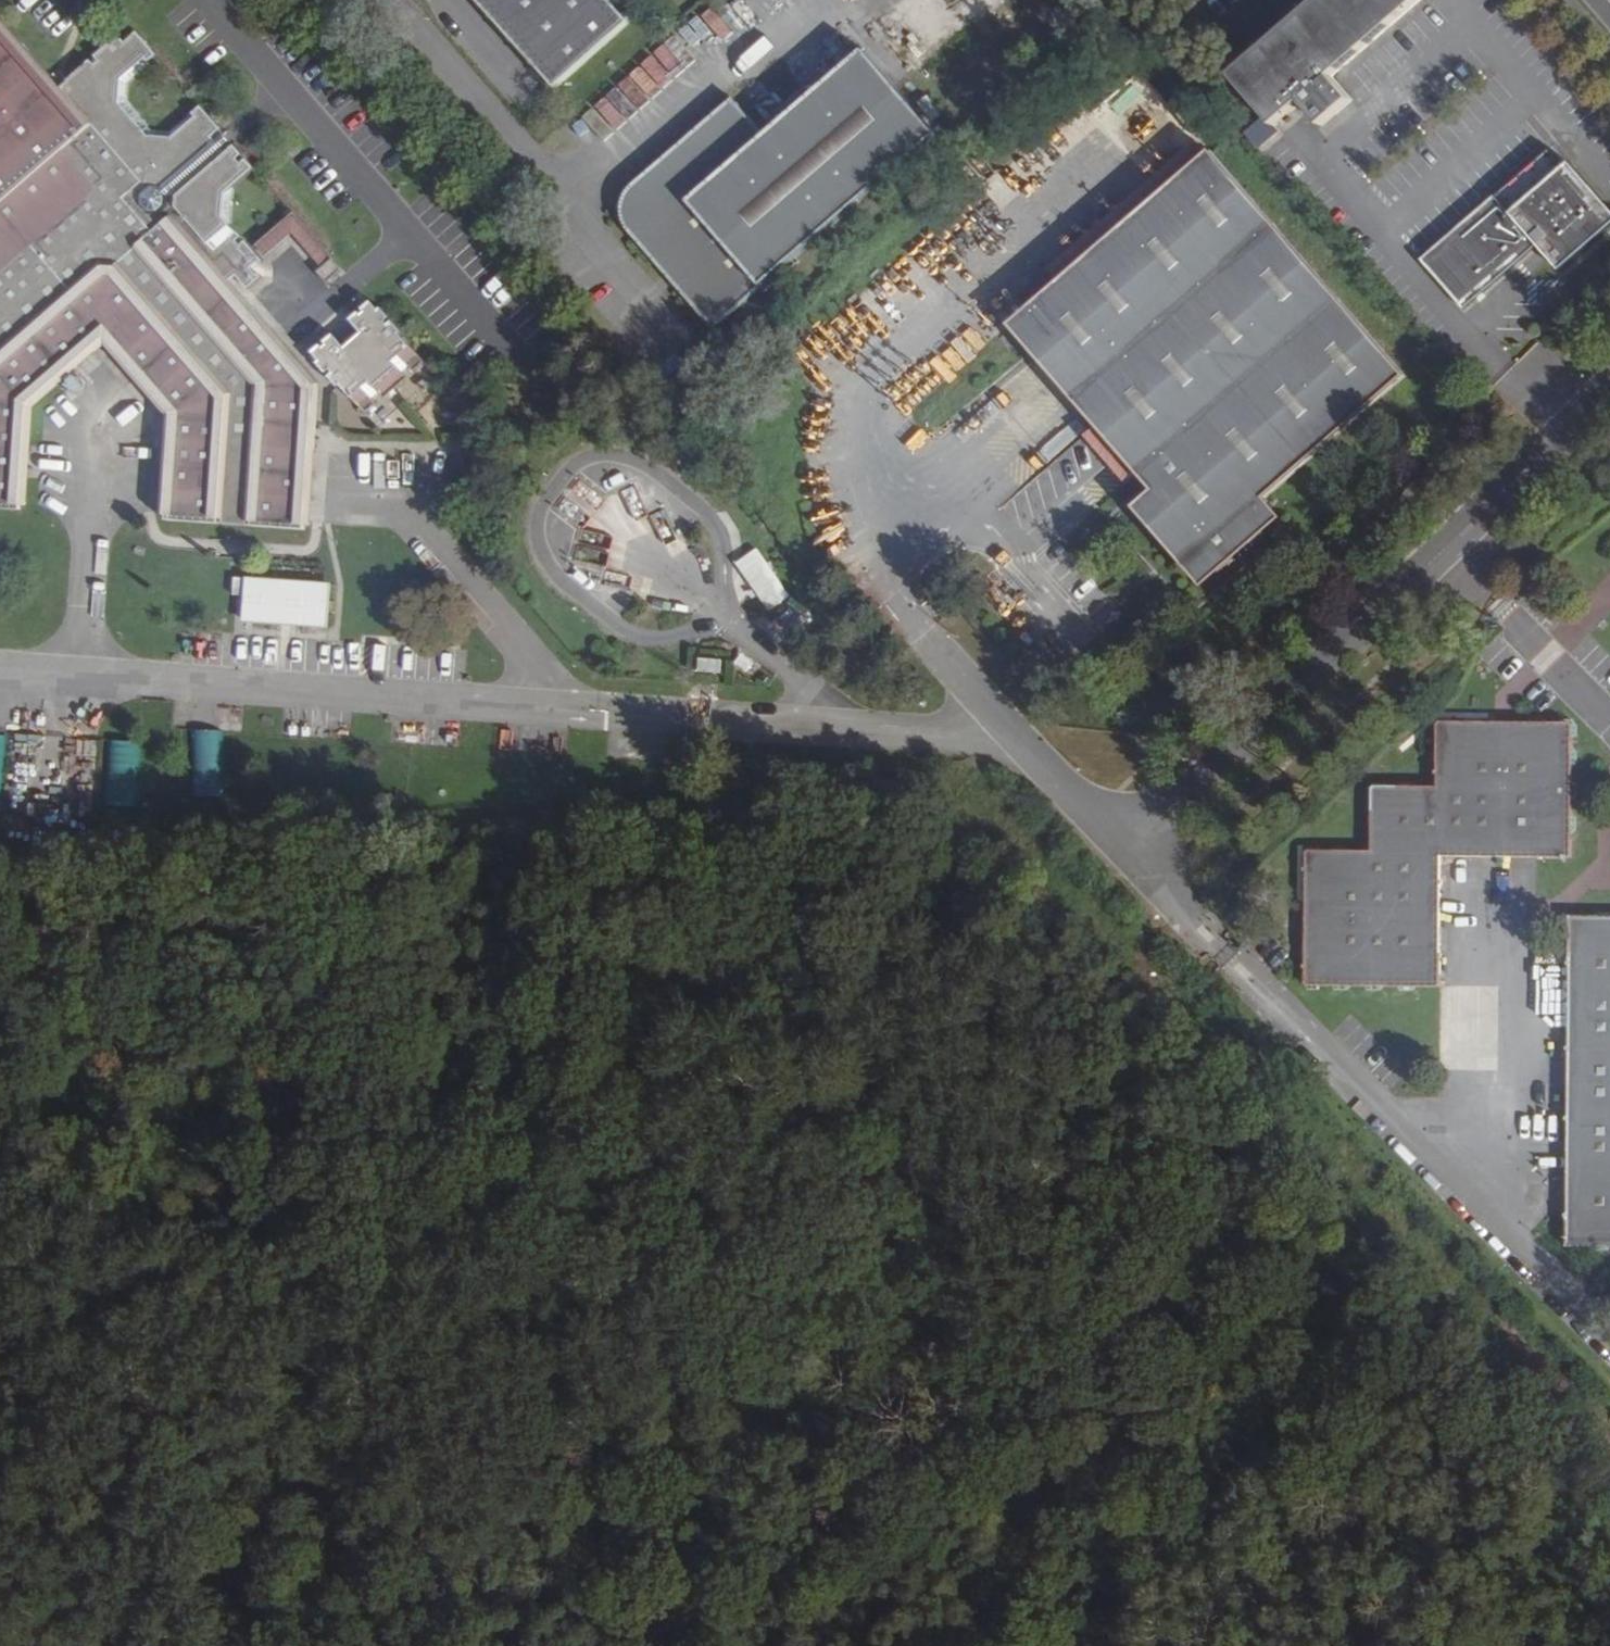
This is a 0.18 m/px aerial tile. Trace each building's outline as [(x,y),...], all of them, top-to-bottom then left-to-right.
[(636,18),(621,0),(477,0),(555,88),(636,18)] [(1229,77),(1270,125),(1294,104),(1314,126),(1348,97),(1327,74),(1417,0),(1316,0),(1229,77)] [(705,55),(726,32),(703,11),(682,35),(705,55)] [(0,24),(0,503),(22,505),(31,400),(101,339),(170,418),(162,517),(303,529),(315,384),(227,281),(234,275),(244,286),(260,272),(253,264),(259,258),(223,215),(224,188),(249,165),(197,107),(190,113),(194,118),(175,135),(150,134),(120,99),(120,79),(141,60),(142,62),(151,55),(136,38),(125,47),(118,38),(57,90),(0,24)] [(637,103),(684,66),(668,46),(621,83),(637,103)] [(629,233),(714,330),(937,135),(863,51),(765,136),(733,99),(633,185),(630,189),(626,195),(623,202),(622,206),(622,216),(623,220),(624,225),(627,229),(629,233)] [(1067,285),(1216,157),(1203,143),(1056,272),(1067,285)] [(1285,520),(1268,500),(1407,377),(1216,157),(1067,285),(1017,329),(1100,423),(1078,442),(1122,492),(1143,473),(1159,492),(1138,510),(1206,589),(1285,520)] [(1421,257),(1463,303),(1537,241),(1559,266),(1609,222),(1609,204),(1569,158),(1510,210),(1495,194),(1421,257)] [(341,269),(330,255),(291,212),(255,243),(265,255),(290,234),(318,266),(314,269),(326,283),(341,269)] [(409,346),(371,301),(353,318),(362,329),(342,347),(331,334),(316,350),(355,393),(369,379),(381,393),(403,376),(391,361),(409,346)] [(765,548),(742,561),(771,612),(794,599),(765,548)] [(330,584),(249,577),(245,625),(326,632),(330,584)] [(1562,861),(1565,730),(1436,728),(1434,797),(1370,795),(1368,860),(1306,859),(1305,994),(1435,996),(1437,859),(1562,861)] [(110,742),(110,757),(140,757),(140,742),(110,742)] [(1561,921),(1558,1252),(1609,1252),(1609,922),(1561,921)]
